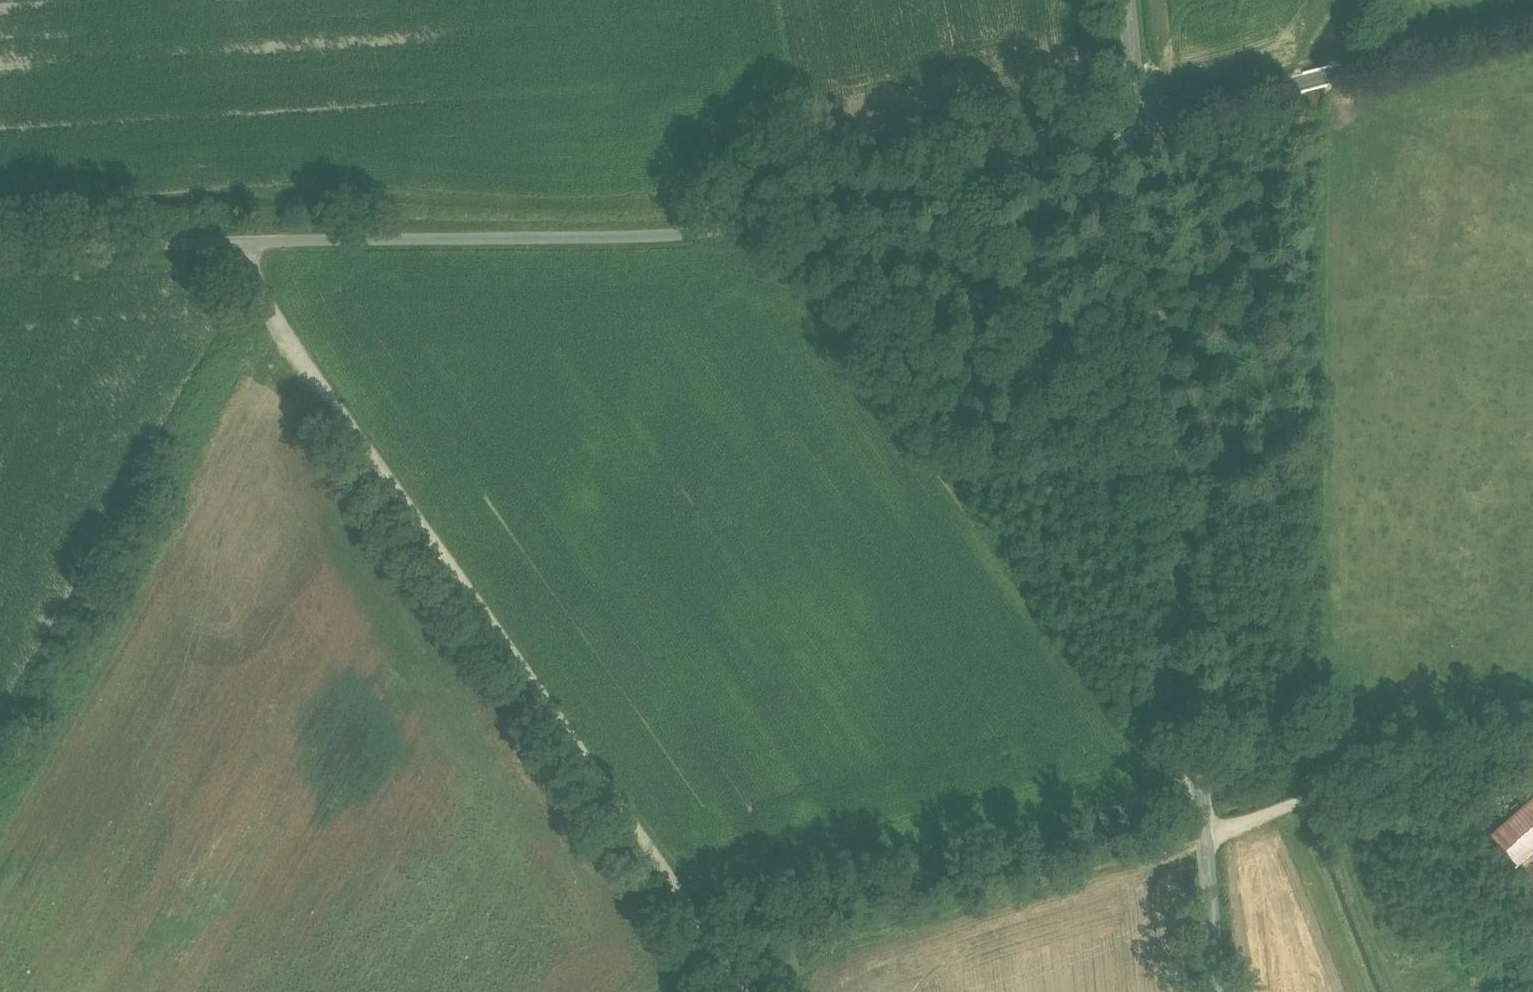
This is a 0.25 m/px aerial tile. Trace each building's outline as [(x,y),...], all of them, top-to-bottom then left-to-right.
[(1524,764),(1528,785),(1532,784),(1532,762),(1524,764)]
